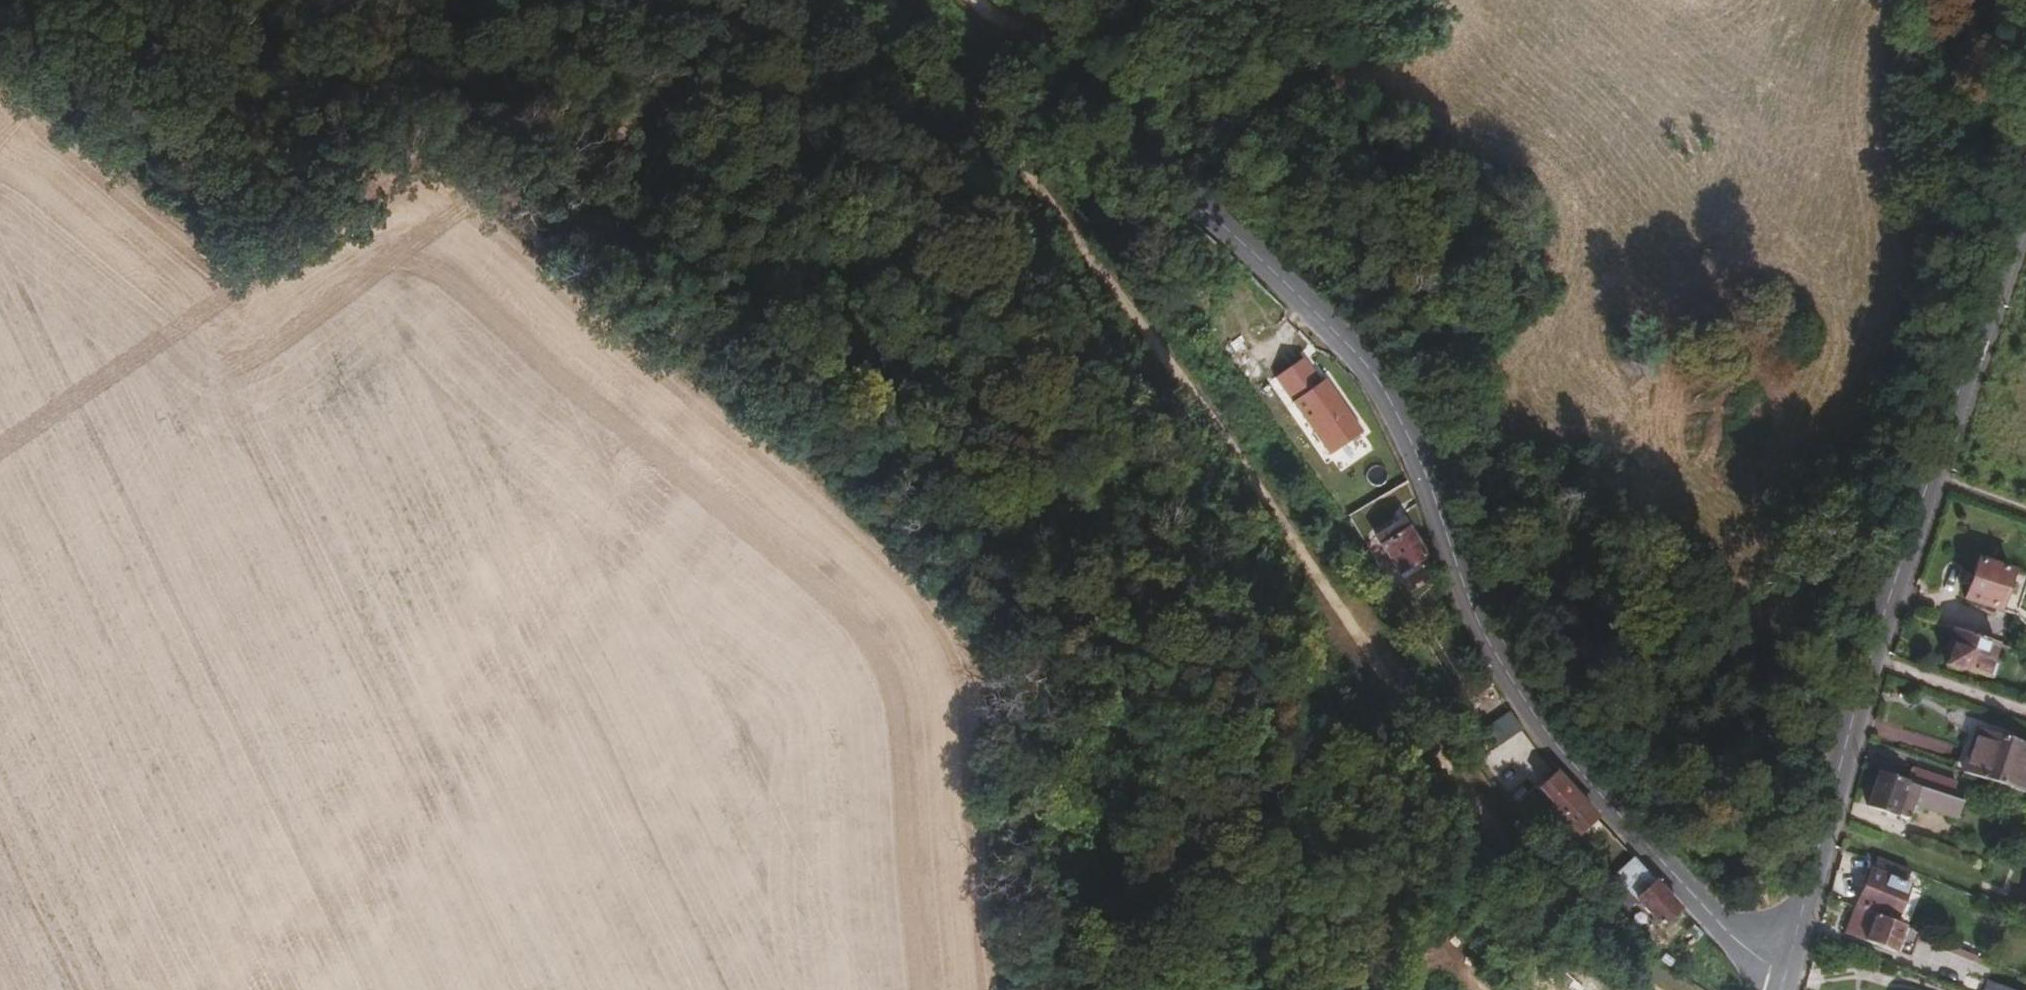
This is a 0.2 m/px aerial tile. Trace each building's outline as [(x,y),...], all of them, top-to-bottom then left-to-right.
[(1293,347),(1298,342),(1282,323),(1257,343),(1273,363),(1271,365),(1301,403),(1325,384),(1293,347)] [(1356,526),(1369,518),(1364,509),(1350,517),(1356,526)] [(1422,559),(1400,521),(1372,538),(1394,576),(1422,559)] [(1993,613),(2007,574),(1974,562),(1961,601),(1993,613)] [(1984,662),(1990,647),(1950,632),(1943,651),(1947,652),(1941,667),(1956,672),(1957,667),(1987,678),(1991,665),(1984,662)] [(1970,777),(1985,734),(1927,715),(1912,758),(1970,777)] [(1504,766),(1529,744),(1520,731),(1494,753),(1504,766)] [(1947,802),(1953,786),(1907,770),(1902,786),(1947,802)] [(1592,816),(1552,774),(1536,789),(1551,805),(1545,809),(1570,836),(1592,816)] [(1902,786),(1872,776),(1861,807),(1901,821),(1906,805),(1950,821),(1956,805),(1947,802),(1902,786)] [(1677,907),(1630,857),(1610,875),(1658,925),(1677,907)] [(1906,872),(1871,859),(1869,864),(1904,878),(1906,872)] [(1889,917),(1904,878),(1869,864),(1866,872),(1864,871),(1852,904),(1889,917)] [(2018,910),(2025,913),(2025,888),(2018,910)] [(1887,951),(1896,927),(1849,909),(1839,933),(1887,951)] [(1901,962),(1912,933),(1896,927),(1887,951),(1886,957),(1901,962)]
